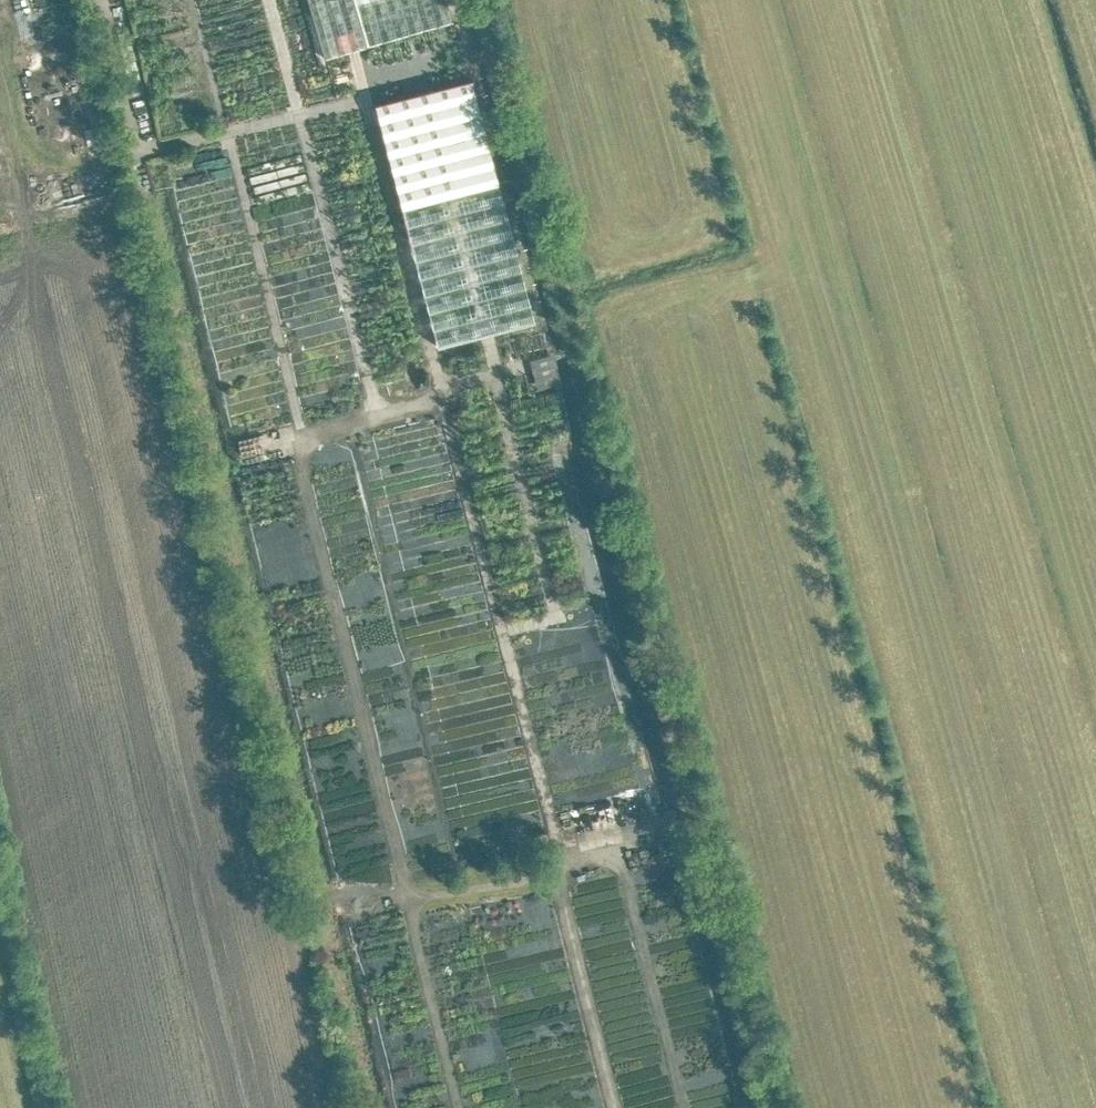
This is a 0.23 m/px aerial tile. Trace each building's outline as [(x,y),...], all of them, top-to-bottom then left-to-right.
[(451,21),(445,0),(308,0),(324,57),(451,21)] [(473,80),(375,105),(437,347),(535,322),(473,80)] [(558,350),(533,357),(540,386),(566,379),(558,350)]
